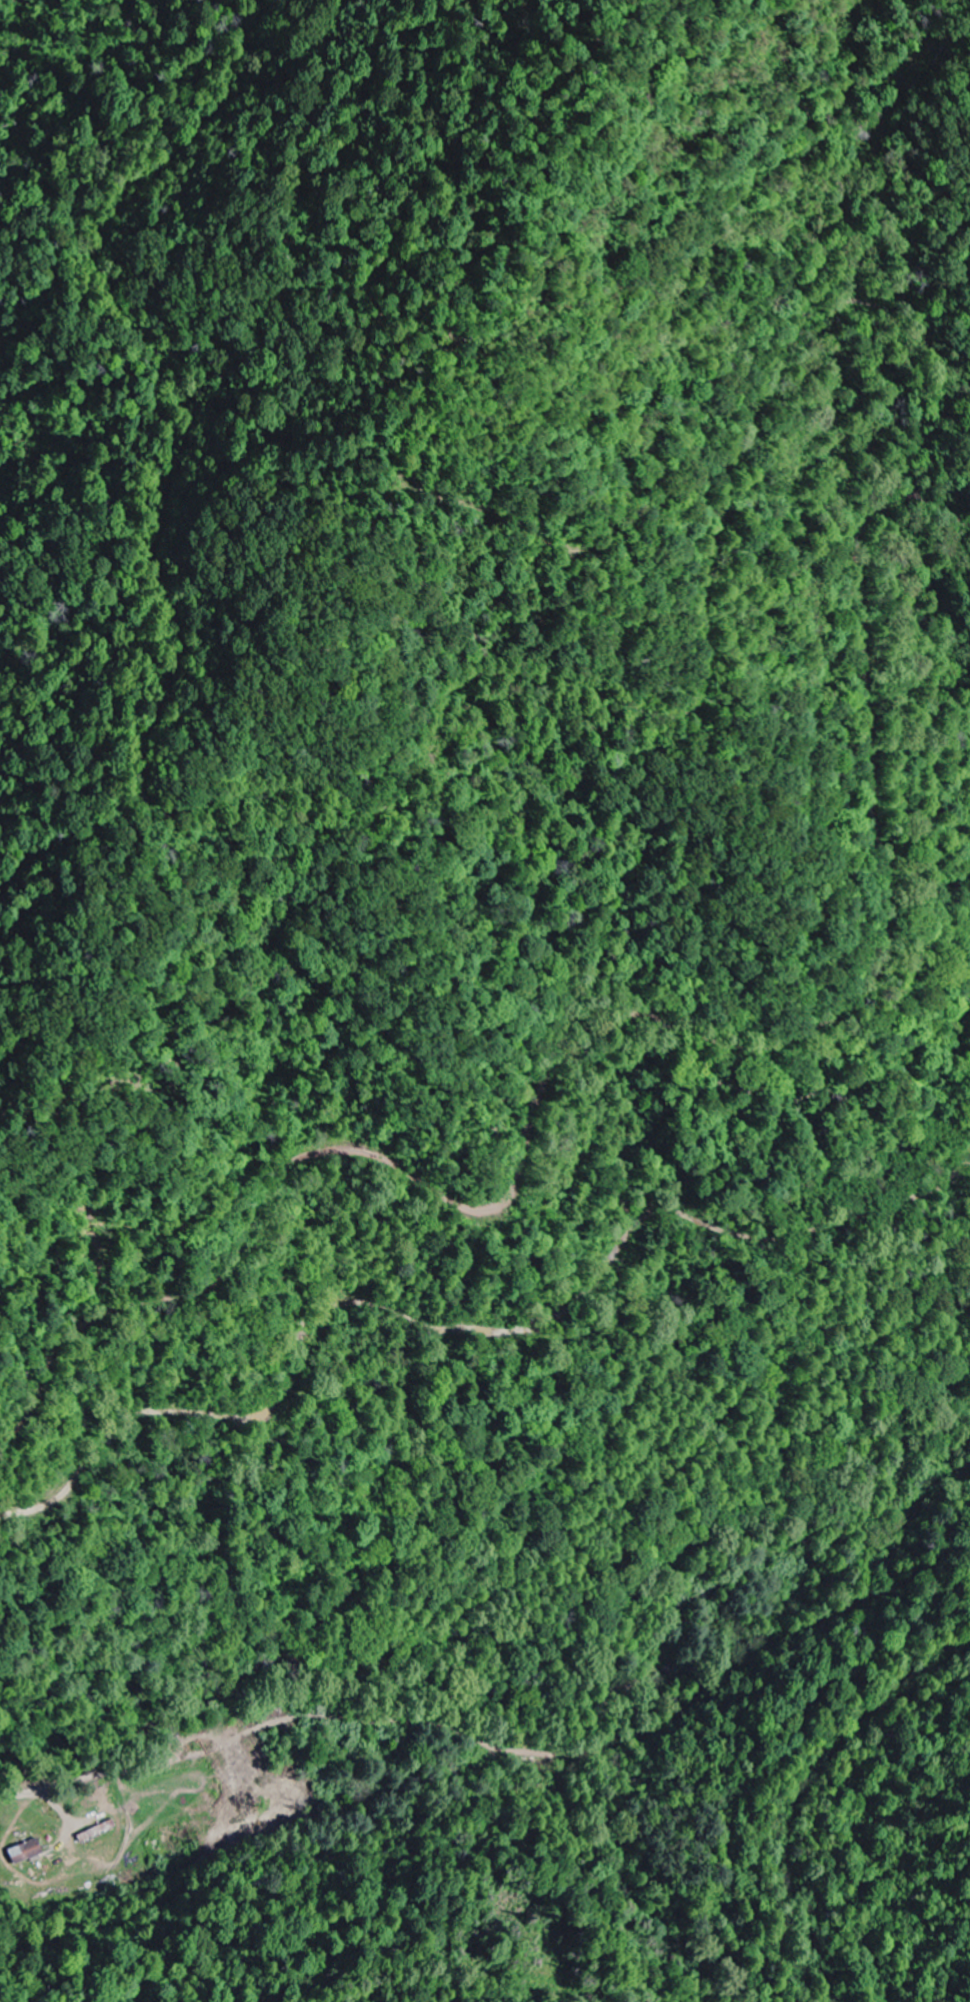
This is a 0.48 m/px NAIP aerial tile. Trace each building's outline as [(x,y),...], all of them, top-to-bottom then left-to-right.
[(77,1834),(79,1842),(117,1829),(114,1821),(77,1834)] [(42,1856),(38,1840),(7,1848),(11,1864),(42,1856)]
